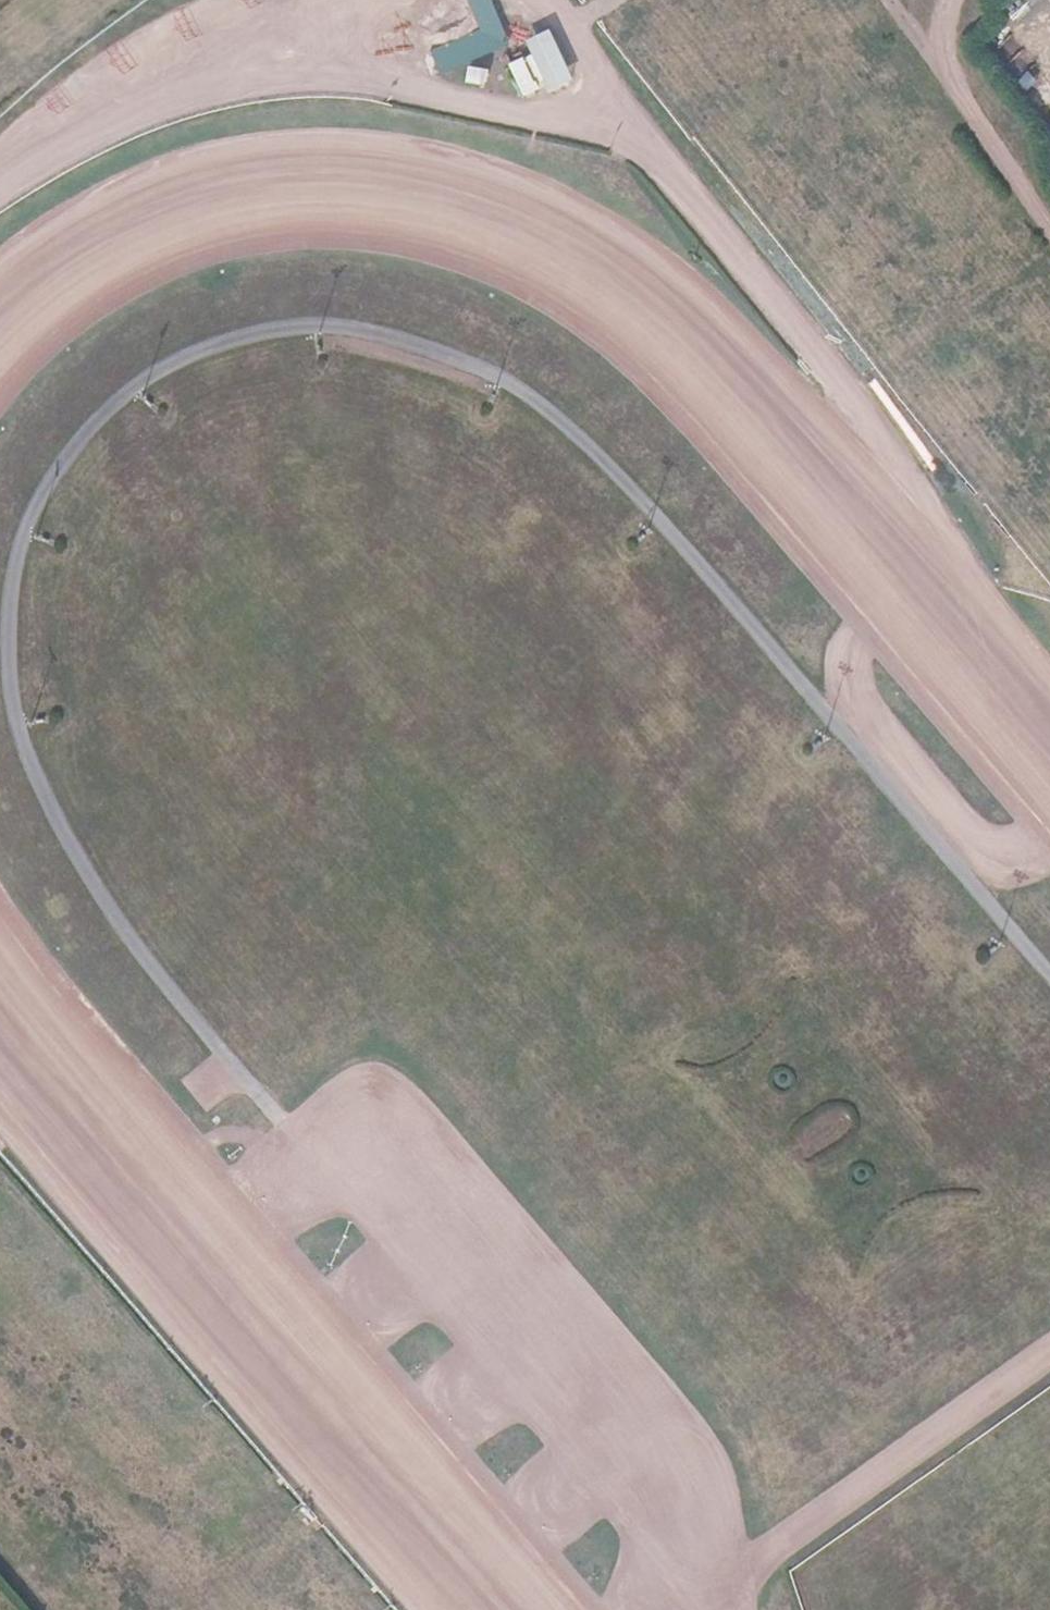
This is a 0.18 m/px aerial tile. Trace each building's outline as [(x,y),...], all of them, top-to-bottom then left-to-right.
[(439,75),(510,49),(492,0),(467,0),(479,32),(430,50),(439,75)]
